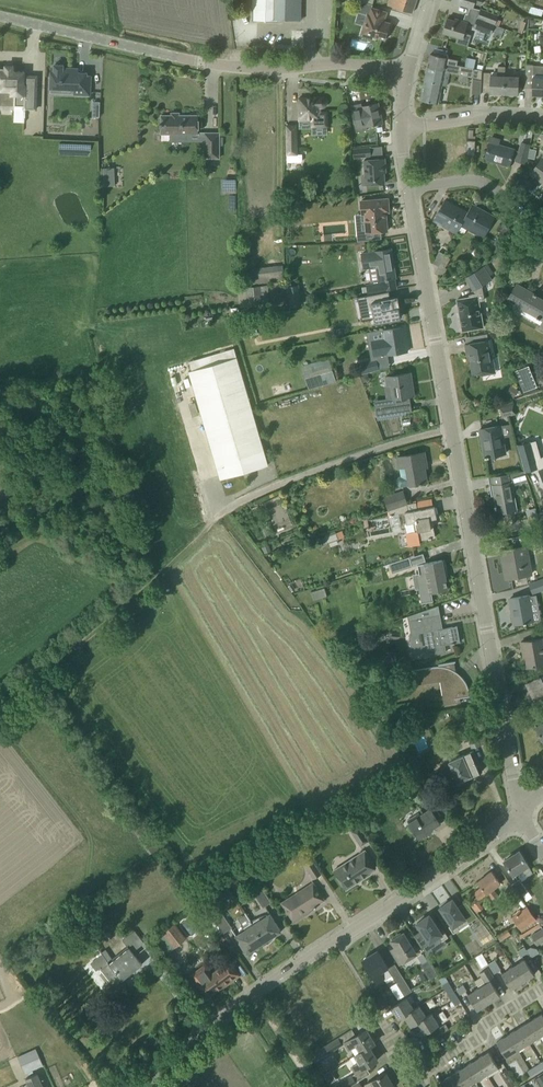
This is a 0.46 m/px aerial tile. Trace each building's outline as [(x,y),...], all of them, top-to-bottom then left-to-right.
[(279,19),(301,19),(301,0),(253,0),(252,20),(279,21),(279,19)] [(358,0),(355,11),(366,14),(360,35),(372,38),(373,36),(385,40),(390,23),(384,21),(387,12),(372,7),(372,4),(358,0)] [(412,13),(416,0),(389,0),(387,5),(395,7),(412,13)] [(495,25),(499,15),(480,8),(477,18),(495,25)] [(467,22),(466,21),(455,18),(454,20),(447,18),(443,32),(457,36),(455,42),(467,45),(470,34),(464,32),(467,22)] [(495,25),(477,18),(473,27),(491,34),(492,31),(502,35),(505,28),(495,25)] [(427,68),(449,73),(472,77),(482,79),(482,70),(457,65),(458,60),(447,58),(439,56),(439,55),(437,55),(430,54),(430,55),(427,68)] [(50,69),(50,88),(74,88),(73,93),(90,94),(91,75),(87,74),(87,71),(78,70),(78,67),(63,66),(63,63),(53,62),(53,66),(51,66),(51,69),(50,69)] [(0,83),(0,90),(9,90),(9,92),(15,92),(14,108),(35,109),(36,78),(23,77),(24,70),(13,70),(13,64),(4,64),(4,68),(0,67),(0,83)] [(526,65),(526,74),(525,88),(532,88),(532,95),(532,94),(542,95),(542,66),(526,65)] [(504,93),(505,76),(505,66),(498,66),(498,75),(491,75),(491,73),(484,72),(483,81),(483,92),(489,92),(489,93),(490,93),(490,92),(503,93),(503,94),(504,94),(504,93)] [(446,86),(449,73),(427,68),(420,100),(438,103),(442,85),(446,86)] [(518,87),(525,88),(526,74),(518,74),(518,76),(505,76),(504,93),(517,94),(518,94),(518,87)] [(481,94),(481,83),(481,81),(473,79),(472,93),(481,94)] [(306,97),(299,98),(299,109),(299,119),(311,119),(311,125),(327,125),(327,110),(320,110),(320,108),(321,108),(322,108),(323,108),(324,107),(325,107),(325,106),(326,105),(326,104),(327,104),(327,103),(327,102),(326,101),(326,100),(325,99),(325,98),(324,98),(323,97),(322,97),(321,97),(320,97),(312,97),(312,99),(306,99),(306,97)] [(382,122),(378,103),(362,107),(361,103),(350,105),(356,132),(367,130),(366,126),(382,122)] [(198,126),(198,115),(161,115),(161,123),(160,123),(160,126),(161,126),(161,134),(169,134),(170,142),(182,142),(182,135),(198,134),(198,126)] [(296,136),(296,125),(286,125),(286,136),(286,155),(287,155),(287,162),(301,162),(302,160),(302,154),(296,154),(296,136)] [(219,144),(219,133),(205,133),(205,144),(205,158),(219,158),(219,144)] [(524,163),(530,144),(522,142),(519,151),(498,145),(500,140),(491,137),(485,158),(509,165),(511,158),(516,160),(516,161),(524,163)] [(475,140),(466,140),(466,155),(474,155),(475,140)] [(353,157),(371,155),(370,147),(353,148),(353,157)] [(374,159),(364,159),(366,184),(374,184),(384,183),(384,172),(386,172),(384,158),(374,159)] [(542,158),(538,163),(532,172),(542,181),(542,159),(542,158)] [(114,168),(103,169),(104,186),(115,186),(114,168)] [(388,198),(377,199),(361,200),(362,214),(366,213),(367,221),(365,221),(366,232),(376,231),(387,231),(386,217),(385,217),(384,212),(389,211),(388,198)] [(456,233),(472,205),(471,205),(467,213),(444,200),(433,220),(456,233)] [(456,233),(461,225),(484,238),(495,218),(472,205),(456,233)] [(368,252),(361,253),(363,267),(370,266),(376,265),(379,280),(386,279),(386,280),(388,279),(388,278),(395,277),(391,249),(380,250),(368,252)] [(433,262),(438,266),(440,261),(444,254),(439,251),(433,262)] [(440,261),(438,266),(434,273),(440,276),(446,265),(440,261)] [(257,267),(251,268),(253,284),(255,284),(283,281),(282,274),(279,275),(278,265),(257,267)] [(474,290),(481,286),(492,279),(484,266),(475,271),(466,277),(474,290)] [(367,292),(382,290),(381,283),(366,285),(366,286),(362,287),(363,292),(367,292)] [(504,304),(520,314),(521,313),(540,325),(538,328),(542,330),(542,299),(536,295),(537,294),(534,292),(533,293),(516,283),(504,304)] [(302,306),(299,284),(287,286),(290,308),(302,306)] [(247,287),(249,306),(270,304),(268,285),(247,287)] [(470,297),(457,299),(462,331),(483,327),(481,317),(479,306),(478,301),(484,300),(481,286),(474,290),(476,293),(469,295),(470,297)] [(389,291),(358,296),(362,319),(374,317),(375,323),(385,321),(386,322),(399,320),(399,319),(401,318),(398,304),(396,304),(395,296),(390,297),(389,291)] [(379,339),(372,340),(373,347),(374,356),(396,353),(407,351),(405,342),(403,342),(400,328),(389,329),(383,330),(384,338),(379,339)] [(476,342),(465,344),(468,360),(470,360),(472,373),(482,372),(483,375),(496,373),(493,359),(490,360),(488,351),(490,351),(488,340),(476,342)] [(189,371),(217,468),(220,479),(268,465),(234,348),(208,356),(189,361),(192,370),(189,371)] [(336,381),(334,375),(339,373),(336,366),(332,367),(329,358),(303,365),(309,389),(336,381)] [(365,361),(359,363),(361,373),(367,372),(379,369),(376,359),(365,361)] [(532,386),(525,367),(515,371),(522,390),(532,386)] [(410,372),(399,374),(386,376),(387,385),(392,385),(394,399),(410,396),(410,395),(409,395),(407,382),(412,381),(410,372)] [(513,398),(519,390),(511,385),(506,392),(513,398)] [(397,402),(375,406),(376,417),(398,413),(397,402)] [(502,416),(509,414),(514,413),(512,404),(499,407),(502,416)] [(489,456),(500,454),(505,453),(500,425),(480,429),(480,430),(481,430),(483,440),(482,441),(485,458),(489,457),(489,456)] [(518,446),(522,461),(534,458),(542,477),(542,456),(541,457),(536,441),(518,446)] [(400,486),(427,482),(423,462),(426,462),(424,452),(397,457),(399,467),(401,476),(398,476),(396,480),(397,484),(400,486)] [(525,471),(489,476),(489,475),(488,476),(491,496),(492,495),(494,495),(495,505),(495,509),(496,508),(497,513),(516,510),(512,482),(518,481),(518,479),(527,477),(525,471)] [(388,509),(406,502),(402,491),(383,498),(388,509)] [(407,504),(389,510),(391,515),(404,513),(407,532),(405,533),(408,546),(420,544),(419,540),(428,538),(429,539),(431,538),(431,537),(435,537),(431,519),(437,518),(434,506),(417,509),(416,502),(407,504)] [(336,532),(325,536),(327,543),(329,542),(330,545),(338,542),(337,540),(339,539),(336,532)] [(525,544),(542,541),(542,539),(542,533),(524,536),(525,544)] [(531,574),(526,546),(501,550),(506,578),(531,574)] [(412,566),(409,557),(389,564),(392,573),(412,566)] [(433,601),(431,592),(448,589),(444,571),(446,570),(446,571),(447,570),(444,558),(444,559),(433,561),(417,565),(419,573),(416,573),(421,603),(433,601)] [(530,584),(532,593),(542,589),(542,579),(530,584)] [(314,600),(327,596),(324,588),(311,592),(314,600)] [(520,596),(510,598),(511,608),(513,607),(516,624),(524,622),(524,623),(527,623),(526,622),(531,621),(533,621),(530,605),(535,604),(533,594),(520,596)] [(431,608),(408,616),(408,620),(411,634),(410,635),(410,636),(409,637),(409,638),(409,640),(409,641),(409,642),(410,643),(410,644),(411,645),(411,646),(413,658),(422,656),(442,652),(446,652),(446,651),(445,651),(443,645),(452,643),(455,643),(455,642),(460,642),(457,626),(440,629),(438,622),(440,621),(438,621),(437,615),(439,615),(439,614),(432,616),(431,608)] [(538,665),(542,664),(542,650),(541,638),(521,642),(523,651),(525,651),(526,656),(523,656),(524,657),(526,657),(528,667),(538,665)] [(445,704),(460,702),(461,702),(460,697),(470,696),(469,692),(469,689),(468,687),(467,685),(466,683),(465,681),(463,679),(461,676),(460,678),(456,674),(454,662),(455,662),(455,661),(445,663),(439,664),(439,666),(416,669),(419,684),(437,681),(440,681),(444,704),(445,704)] [(380,674),(363,684),(367,691),(384,681),(380,674)] [(525,684),(541,714),(542,713),(542,675),(525,684)] [(378,713),(383,720),(412,715),(411,707),(378,713)] [(462,723),(473,749),(481,745),(470,720),(462,723)] [(456,755),(448,758),(449,761),(454,773),(452,774),(455,781),(457,780),(458,781),(482,771),(473,750),(463,755),(457,757),(456,755)] [(411,759),(415,769),(428,763),(424,754),(411,759)] [(421,815),(419,812),(407,819),(413,829),(419,838),(429,832),(428,830),(440,823),(433,814),(431,809),(421,815)] [(351,831),(361,845),(368,840),(359,826),(351,831)] [(370,857),(365,850),(334,870),(340,880),(346,889),(370,874),(369,871),(376,867),(370,857)] [(522,869),(527,876),(533,872),(528,865),(519,851),(504,860),(513,874),(522,869)] [(311,858),(309,856),(303,860),(305,862),(304,863),(314,878),(321,873),(311,858)] [(501,882),(492,870),(477,881),(481,887),(474,893),(479,900),(488,894),(492,899),(498,895),(493,888),(501,882)] [(512,884),(520,896),(528,891),(520,879),(512,884)] [(325,900),(319,891),(313,882),(281,902),(288,913),(294,922),(304,916),(302,912),(307,909),(308,911),(314,907),(315,908),(317,906),(316,905),(325,900)] [(271,902),(262,888),(260,884),(254,887),(257,891),(254,893),(263,907),(271,902)] [(432,893),(426,897),(431,905),(437,901),(432,893)] [(453,897),(438,907),(451,925),(449,926),(454,933),(477,917),(466,901),(459,906),(453,897)] [(522,931),(537,920),(527,906),(512,917),(522,931)] [(232,927),(223,913),(214,919),(224,933),(232,927)] [(264,942),(281,931),(270,913),(267,915),(266,914),(250,920),(264,942)] [(421,931),(414,935),(422,947),(429,943),(429,944),(439,937),(442,941),(449,937),(444,930),(441,931),(429,913),(415,922),(421,931)] [(250,920),(239,932),(239,933),(236,935),(247,953),(264,942),(250,920)] [(173,921),(162,930),(161,931),(175,947),(187,938),(173,921)] [(91,938),(87,941),(98,956),(91,962),(96,970),(98,969),(100,970),(102,969),(103,970),(109,979),(114,985),(122,979),(122,980),(123,979),(135,969),(142,963),(132,950),(144,941),(142,939),(137,933),(135,931),(130,925),(120,932),(126,939),(123,941),(129,948),(114,960),(106,950),(105,949),(102,952),(93,937),(91,938)] [(531,935),(537,944),(542,941),(542,928),(531,935)] [(511,934),(508,929),(497,936),(500,940),(511,934)] [(417,953),(404,932),(392,940),(396,946),(391,949),(400,963),(417,953)] [(525,946),(518,951),(521,956),(528,952),(525,946)] [(384,978),(381,972),(388,968),(377,950),(363,959),(377,982),(384,978)] [(494,973),(500,969),(501,969),(495,959),(488,964),(494,973)] [(513,966),(523,981),(534,974),(525,959),(513,966)] [(194,975),(202,987),(209,996),(228,981),(229,982),(240,974),(230,960),(213,973),(205,963),(192,973),(194,975)] [(438,974),(429,960),(422,964),(431,979),(438,974)] [(513,966),(502,973),(511,988),(523,981),(513,966)] [(479,987),(489,1002),(500,995),(495,986),(498,984),(492,975),(488,968),(480,973),(482,976),(475,980),(479,987)] [(390,975),(385,979),(389,985),(395,981),(390,975)] [(446,975),(439,978),(443,985),(445,989),(451,985),(446,975)] [(412,990),(404,977),(397,982),(404,995),(412,990)] [(460,994),(466,991),(467,990),(464,984),(457,988),(457,989),(460,994)] [(458,997),(451,985),(445,989),(452,1000),(458,997)] [(477,1009),(489,1002),(479,987),(468,994),(471,1000),(477,1009)] [(401,1001),(392,1006),(399,1018),(415,1008),(411,1002),(415,1000),(411,995),(406,998),(406,997),(401,1001)] [(452,1000),(455,1005),(461,1002),(458,997),(452,1000)] [(411,1026),(432,1013),(431,1012),(425,1016),(419,1005),(415,1008),(399,1018),(404,1015),(411,1026)] [(411,1026),(417,1023),(424,1034),(439,1024),(432,1013),(411,1026)] [(540,1035),(542,1040),(542,1015),(542,1013),(531,1020),(540,1035)] [(519,1027),(529,1042),(540,1035),(531,1020),(519,1027)] [(449,1029),(448,1028),(445,1023),(440,1026),(443,1032),(449,1029)] [(529,1042),(519,1027),(508,1034),(518,1049),(529,1042)] [(361,1051),(370,1046),(375,1042),(367,1029),(345,1042),(349,1049),(356,1044),(361,1051)] [(508,1034),(497,1041),(506,1056),(518,1049),(508,1034)] [(338,1037),(325,1045),(329,1053),(342,1044),(338,1037)] [(361,1051),(355,1055),(359,1062),(352,1066),(356,1073),(378,1059),(370,1046),(361,1051)] [(477,1058),(487,1073),(498,1066),(489,1051),(477,1058)] [(27,1052),(18,1056),(21,1063),(30,1059),(27,1052)] [(466,1065),(475,1080),(487,1073),(477,1058),(466,1065)] [(541,1062),(534,1066),(538,1072),(542,1069),(542,1065),(541,1062)] [(455,1072),(464,1086),(465,1086),(475,1080),(466,1065),(455,1072)] [(538,1072),(534,1066),(527,1070),(531,1076),(538,1072)] [(500,1072),(509,1086),(512,1086),(517,1084),(506,1068),(500,1072)] [(395,1086),(386,1072),(366,1084),(368,1086),(394,1086),(395,1086)] [(455,1072),(444,1079),(448,1086),(464,1086),(455,1072)] [(26,1078),(29,1085),(30,1086),(44,1086),(37,1073),(26,1078)] [(356,1082),(352,1074),(339,1082),(341,1086),(349,1086),(356,1082)]
